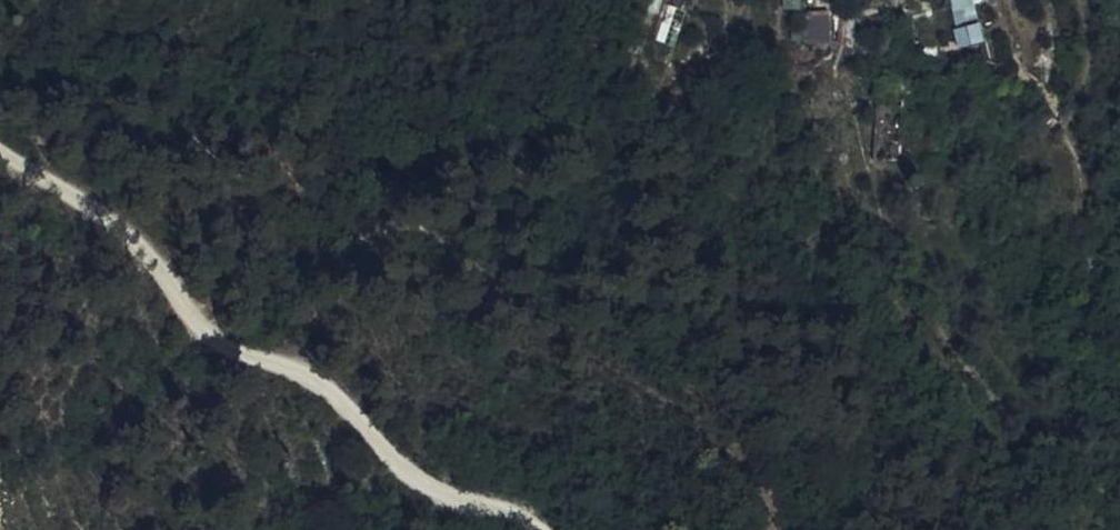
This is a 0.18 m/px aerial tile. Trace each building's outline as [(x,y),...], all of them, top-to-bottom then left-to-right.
[(973,14),(969,0),(954,0),(959,18),(973,14)] [(796,8),(793,36),(832,41),(835,12),(796,8)] [(957,26),(961,44),(985,39),(982,22),(957,26)]
